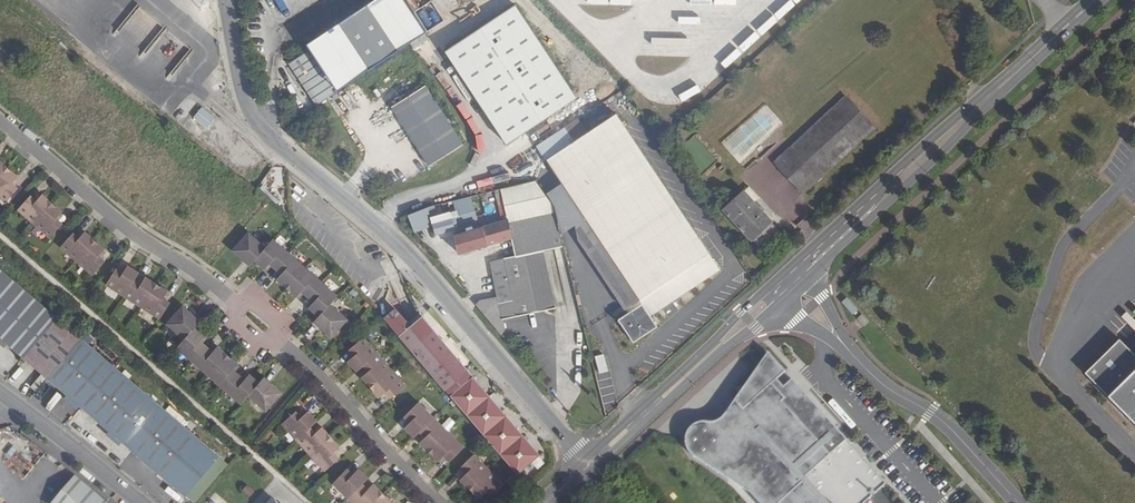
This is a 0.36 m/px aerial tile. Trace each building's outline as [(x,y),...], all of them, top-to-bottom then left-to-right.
[(515,6),(446,51),(507,144),(520,136),(549,116),(575,98),(515,6)] [(300,56),(279,71),(307,112),(328,98),(300,56)] [(427,86),(393,107),(429,165),(463,144),(427,86)] [(802,194),(874,128),(846,97),(775,163),(802,194)] [(207,128),(214,115),(199,106),(192,119),(207,128)] [(588,133),(578,119),(560,132),(537,147),(562,184),(546,194),(554,206),(561,234),(575,224),(578,240),(624,310),(626,309),(628,313),(618,320),(633,342),(657,327),(650,317),(719,270),(616,114),(588,133)] [(530,151),(560,132),(549,116),(520,136),(530,151)] [(1,208),(15,192),(9,187),(15,181),(0,169),(0,207),(1,208)] [(502,190),(508,222),(554,213),(553,206),(535,182),(502,190)] [(749,187),(744,191),(754,202),(759,198),(749,187)] [(744,191),(743,190),(722,209),(751,241),(752,240),(771,223),(773,222),(754,202),(744,191)] [(50,239),(64,223),(57,218),(63,211),(43,193),(37,200),(31,195),(17,211),(50,239)] [(451,214),(450,212),(431,218),(432,223),(435,235),(455,229),(454,226),(477,220),(475,213),(472,213),(469,204),(454,207),(455,212),(451,214)] [(432,223),(431,218),(436,216),(433,206),(428,208),(408,215),(414,231),(432,223)] [(508,222),(516,257),(504,260),(504,259),(490,262),(491,269),(506,267),(513,301),(505,302),(504,296),(497,298),(497,297),(479,300),(476,305),(501,335),(505,329),(502,319),(502,318),(517,315),(517,314),(550,306),(542,267),(545,266),(541,250),(542,250),(563,246),(554,213),(508,222)] [(508,220),(453,236),(458,254),(511,239),(508,220)] [(771,223),(752,240),(759,248),(778,230),(771,223)] [(334,302),(340,294),(274,237),(266,245),(248,230),(231,250),(243,260),(248,255),(255,261),(264,269),(270,263),(282,272),(276,279),(298,297),(303,291),(314,301),(310,307),(320,316),(325,321),(320,327),(332,337),(350,317),(334,302)] [(60,248),(92,276),(105,261),(99,255),(105,248),(85,231),(78,238),(73,233),(60,248)] [(502,318),(502,319),(555,308),(542,250),(541,250),(545,266),(542,267),(550,306),(517,314),(517,315),(502,318)] [(248,255),(243,260),(250,266),(255,261),(248,255)] [(159,319),(170,301),(164,297),(169,290),(145,276),(140,284),(135,280),(139,272),(127,265),(122,273),(115,268),(104,285),(159,319)] [(497,297),(497,298),(504,296),(505,302),(513,301),(506,267),(491,269),(497,297)] [(0,270),(0,338),(23,358),(57,319),(0,270)] [(266,388),(260,383),(250,374),(245,380),(233,370),(238,364),(217,346),(212,352),(200,342),(205,336),(195,328),(189,322),(193,316),(181,306),(164,326),(182,341),(174,350),(241,406),(248,398),(266,413),(283,393),(271,383),(266,388)] [(384,318),(399,336),(444,390),(517,474),(539,456),(472,377),(470,378),(465,372),(467,371),(422,317),(410,326),(408,323),(395,308),(384,318)] [(860,315),(856,319),(863,327),(867,323),(860,315)] [(193,316),(189,322),(195,328),(200,322),(193,316)] [(320,316),(314,321),(320,327),(325,321),(320,316)] [(80,339),(57,319),(23,358),(46,378),(80,339)] [(402,384),(361,335),(347,347),(353,353),(346,359),(354,369),(361,364),(366,369),(359,375),(376,396),(383,390),(388,396),(402,384)] [(112,366),(80,339),(46,378),(78,405),(112,366)] [(1121,343),(1087,378),(1134,427),(1134,357),(1121,343)] [(604,358),(597,360),(601,376),(608,374),(604,358)] [(112,366),(78,405),(184,496),(218,457),(112,366)] [(265,377),(260,383),(266,388),(271,383),(265,377)] [(463,449),(417,403),(404,417),(410,423),(405,428),(414,437),(420,432),(425,437),(420,443),(439,462),(444,456),(450,462),(463,449)] [(295,412),(281,425),(324,471),(338,459),(333,454),(340,447),(330,437),(321,427),(315,433),(309,427),(316,421),(307,412),(301,418),(295,412)] [(485,492),(491,497),(504,484),(473,454),(460,467),(466,473),(460,479),(479,498),(485,492)] [(333,484),(353,502),(394,502),(375,485),(369,491),(364,486),(370,480),(360,471),(354,476),(347,470),(333,484)] [(74,476),(52,502),(107,502),(74,476)] [(246,486),(242,490),(250,497),(253,492),(246,486)]
